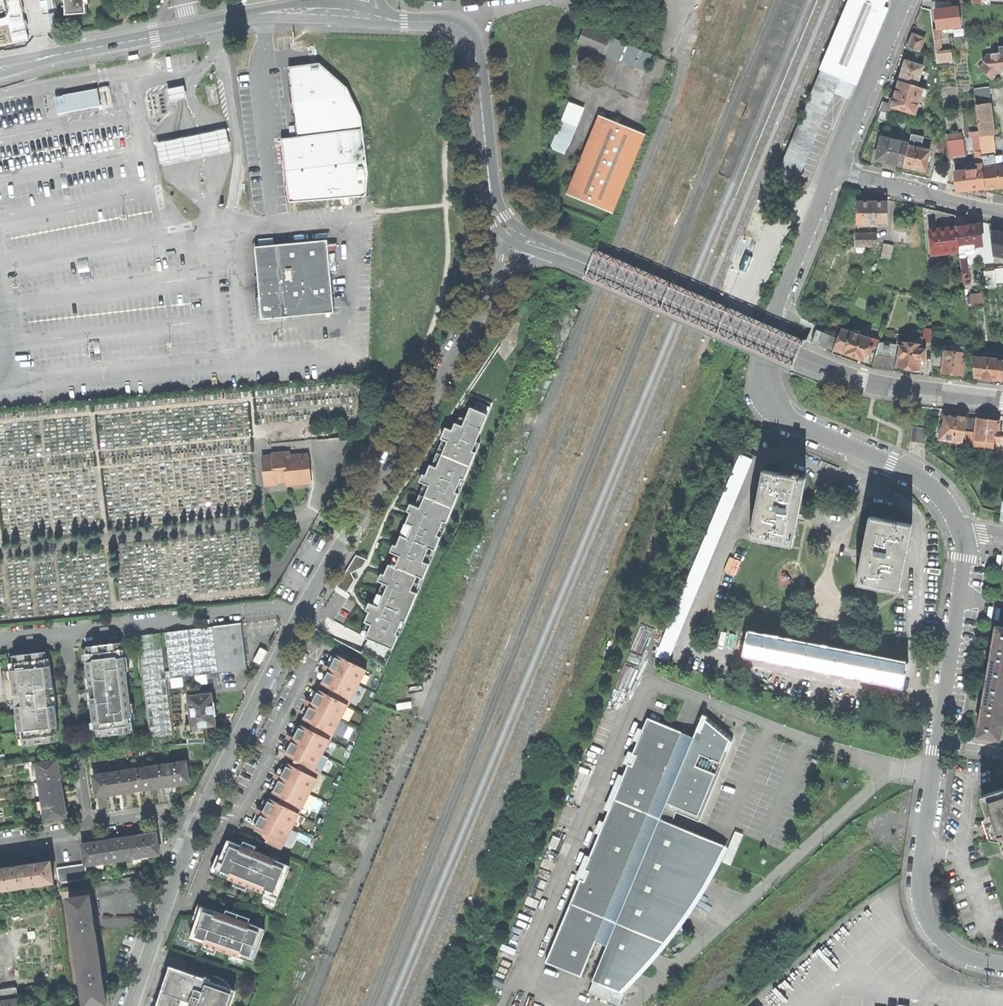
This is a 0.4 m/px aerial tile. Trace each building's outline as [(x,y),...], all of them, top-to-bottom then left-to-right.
[(28,39),(19,0),(0,0),(0,46),(28,39)] [(66,15),(86,13),(87,5),(86,0),(65,0),(66,15)] [(854,72),(862,54),(870,36),(877,17),(884,0),(856,0),(830,62),(854,72)] [(936,10),(952,8),(951,1),(937,0),(935,0),(936,10)] [(937,19),(938,29),(940,28),(960,26),(958,8),(952,8),(936,10),(937,19)] [(580,43),(621,60),(627,45),(586,28),(580,43)] [(913,34),(908,47),(920,52),(925,39),(913,34)] [(645,70),(651,55),(641,51),(627,45),(621,60),(645,70)] [(942,52),(936,53),(937,58),(937,62),(952,60),(951,48),(945,48),(945,52),(942,52)] [(994,79),(999,73),(1002,73),(1002,53),(988,54),(983,60),(988,64),(983,70),(981,68),(980,69),(994,79)] [(923,66),(906,61),(904,67),(903,71),(902,74),(900,81),(918,86),(920,78),(922,71),(923,66)] [(845,96),(854,72),(830,62),(782,178),(794,183),(833,91),(845,96)] [(294,126),(296,137),(362,129),(361,117),(346,88),(318,63),(288,67),(291,98),(292,106),(294,126)] [(918,86),(900,81),(898,85),(897,89),(895,97),(891,98),(890,103),(892,106),(892,107),(896,108),(916,115),(924,88),(918,86)] [(187,86),(174,89),(177,101),(182,100),(189,98),(187,86)] [(56,97),(59,114),(102,106),(99,88),(56,97)] [(168,90),(171,102),(177,101),(174,89),(168,90)] [(996,134),(991,94),(976,96),(980,130),(980,136),(989,135),(996,134)] [(894,114),(896,108),(892,107),(892,106),(890,103),(883,101),(879,111),(894,114)] [(569,104),(561,123),(575,128),(583,109),(569,104)] [(599,116),(565,195),(612,214),(645,135),(599,116)] [(551,148),(565,154),(575,128),(561,123),(558,130),(551,148)] [(934,144),(947,145),(947,141),(946,134),(945,131),(938,128),(934,144)] [(184,139),(159,144),(164,166),(188,161),(208,157),(232,151),(235,151),(230,129),(206,134),(184,139)] [(281,139),(288,203),(365,197),(365,172),(362,129),(296,137),(290,138),(281,139)] [(946,134),(947,141),(963,139),(962,132),(946,134)] [(989,135),(993,167),(997,166),(996,155),(998,155),(996,134),(989,135)] [(984,167),(993,167),(989,135),(980,136),(982,151),(983,164),(984,167)] [(909,145),(881,138),(876,160),(891,164),(905,167),(909,145)] [(965,154),(963,139),(947,141),(947,145),(949,156),(965,154)] [(909,145),(905,167),(911,168),(916,170),(916,171),(924,172),(925,172),(930,151),(917,148),(918,147),(909,145)] [(984,167),(984,169),(986,188),(986,190),(1000,188),(1002,188),(1002,165),(997,166),(993,167),(984,167)] [(935,166),(932,179),(947,183),(950,169),(935,166)] [(986,188),(984,169),(981,169),(967,171),(956,172),(958,191),(973,189),(986,188)] [(857,202),(857,223),(887,223),(887,202),(871,202),(857,202)] [(936,210),(938,229),(940,229),(941,227),(946,226),(947,228),(957,227),(956,216),(948,214),(936,210)] [(956,216),(957,227),(966,226),(966,218),(956,216)] [(966,226),(957,227),(960,248),(966,247),(975,246),(983,245),(981,224),(973,225),(966,226)] [(960,248),(957,227),(947,228),(946,226),(941,227),(940,229),(938,229),(930,230),(933,255),(960,252),(960,248)] [(994,255),(1002,257),(1002,232),(1000,231),(994,230),(992,238),(994,255)] [(857,233),(857,246),(877,246),(877,233),(857,233)] [(257,290),(260,320),(332,314),(326,241),(284,245),(254,248),(257,290)] [(885,244),(883,256),(892,258),(894,246),(885,244)] [(751,257),(744,254),(738,269),(746,272),(751,257)] [(969,273),(967,255),(961,256),(963,274),(969,273)] [(997,282),(996,270),(985,271),(987,288),(998,286),(997,282)] [(924,329),(924,343),(933,343),(932,329),(924,329)] [(852,332),(849,341),(845,353),(855,356),(866,360),(868,354),(871,355),(874,347),(870,346),(873,339),(852,332)] [(833,336),(827,334),(823,345),(831,348),(835,350),(838,351),(842,339),(833,336)] [(849,341),(842,339),(838,351),(845,353),(849,341)] [(880,342),(876,356),(896,358),(897,344),(892,344),(880,342)] [(902,342),(898,367),(909,369),(920,370),(922,360),(926,361),(927,349),(923,349),(924,345),(923,345),(913,343),(902,342)] [(946,350),(943,373),(953,374),(963,376),(965,364),(968,364),(969,357),(966,356),(967,348),(956,347),(955,351),(946,350)] [(934,352),(933,364),(941,365),(942,352),(934,352)] [(997,380),(999,360),(973,356),(975,377),(986,378),(997,380)] [(491,408),(478,402),(475,410),(471,408),(463,427),(455,423),(452,431),(446,428),(443,433),(441,439),(443,440),(432,465),(430,464),(427,471),(426,476),(422,474),(419,482),(424,484),(415,505),(410,504),(407,511),(409,512),(409,514),(397,543),(396,545),(394,544),(391,552),(392,552),(388,563),(387,563),(383,571),(379,580),(380,581),(371,603),(369,602),(366,610),(369,611),(368,613),(364,621),(366,622),(361,635),(366,637),(393,648),(398,636),(399,636),(406,621),(480,444),(476,442),(491,408)] [(943,414),(939,439),(962,443),(967,418),(954,416),(943,414)] [(977,419),(967,418),(962,443),(974,444),(977,419)] [(974,444),(974,445),(993,448),(994,442),(1000,443),(1002,428),(999,427),(999,421),(988,420),(977,418),(977,419),(974,444)] [(913,427),(911,441),(926,443),(928,428),(913,427)] [(261,457),(264,485),(276,484),(275,481),(285,480),(286,485),(299,483),(297,470),(309,468),(307,453),(285,456),(284,452),(271,453),(271,455),(261,457)] [(664,632),(654,658),(666,663),(749,460),(737,455),(668,624),(664,632)] [(311,482),(309,468),(297,470),(299,483),(311,482)] [(763,470),(750,537),(792,546),(798,513),(805,478),(799,477),(793,476),(763,470)] [(864,548),(856,584),(898,592),(905,560),(912,524),(870,515),(864,548)] [(367,560),(356,555),(337,586),(347,593),(355,580),(351,573),(362,567),(367,560)] [(169,671),(165,672),(165,680),(170,679),(194,676),(218,673),(246,670),(241,623),(212,627),(188,630),(164,633),(169,671)] [(1002,684),(1002,628),(996,627),(991,653),(986,681),(1002,684)] [(137,636),(149,739),(172,736),(165,680),(165,672),(160,633),(137,636)] [(767,637),(748,634),(745,653),(782,660),(786,641),(767,637)] [(805,645),(786,641),(782,660),(818,667),(822,648),(805,645)] [(91,682),(92,696),(128,691),(125,665),(122,666),(121,657),(120,658),(118,644),(104,646),(90,647),(91,653),(88,654),(89,661),(86,662),(89,682),(91,682)] [(818,667),(855,675),(859,655),(842,652),(822,648),(818,667)] [(255,826),(253,830),(267,838),(265,842),(266,842),(280,849),(284,841),(291,828),(299,814),(302,808),(310,793),(317,779),(321,772),(314,769),(322,754),(329,740),(332,734),(340,719),(348,705),(351,699),(359,684),(366,671),(366,670),(350,662),(351,659),(338,652),(336,655),(332,663),(331,666),(328,671),(326,675),(321,683),(336,691),(333,697),(318,690),(313,699),(312,701),(310,706),(306,713),(303,719),(317,726),(314,732),(300,725),(297,731),(294,737),(291,741),(288,747),(285,753),(305,764),(302,770),(288,763),(283,772),(281,775),(279,780),(277,784),(272,792),(287,800),(284,806),(269,799),(264,808),(263,810),(261,815),(256,824),(255,826)] [(15,706),(51,701),(50,688),(53,687),(51,673),(48,674),(46,659),(43,659),(42,653),(28,655),(15,656),(17,670),(14,670),(15,679),(12,679),(15,706)] [(859,655),(855,675),(901,684),(905,664),(884,660),(859,655)] [(194,676),(195,684),(219,681),(218,673),(194,676)] [(194,676),(170,679),(171,687),(195,684),(194,676)] [(1002,715),(1002,684),(986,681),(982,707),(977,736),(999,740),(1002,715)] [(92,696),(93,701),(91,701),(94,729),(97,729),(97,736),(109,735),(109,734),(129,731),(127,718),(129,718),(128,710),(130,709),(128,691),(92,696)] [(191,724),(192,727),(203,726),(214,725),(213,715),(215,714),(214,710),(213,703),(212,704),(211,694),(188,696),(191,724)] [(51,701),(15,706),(18,723),(20,723),(21,731),(24,731),(26,744),(43,742),(43,743),(56,741),(53,719),(56,719),(55,705),(52,705),(51,701)] [(579,978),(594,943),(605,948),(591,982),(592,982),(586,995),(614,1005),(615,1005),(621,995),(630,985),(639,976),(648,966),(649,965),(657,956),(667,944),(675,933),(681,924),(692,910),(699,899),(708,882),(718,864),(719,862),(726,849),(722,847),(670,825),(674,814),(698,823),(719,771),(722,765),(731,742),(705,719),(705,718),(701,716),(691,739),(681,734),(672,731),(657,724),(645,719),(640,732),(635,729),(630,741),(636,743),(631,755),(626,753),(621,764),(626,767),(621,778),(616,776),(601,810),(607,812),(602,824),(597,822),(592,833),(597,836),(588,859),(583,856),(573,880),(578,882),(544,963),(579,978)] [(205,742),(203,726),(192,727),(191,724),(186,725),(188,744),(205,742)] [(39,782),(59,779),(58,770),(56,761),(36,764),(37,772),(39,782)] [(167,764),(170,785),(180,784),(188,782),(187,771),(185,761),(167,764)] [(167,764),(148,767),(151,788),(161,786),(170,785),(167,764)] [(143,789),(151,788),(148,767),(130,770),(133,791),(143,789)] [(124,792),(133,791),(130,770),(111,773),(114,794),(124,792)] [(114,794),(111,773),(93,775),(96,796),(107,795),(114,794)] [(40,791),(42,801),(62,798),(61,788),(59,779),(39,782),(39,784),(40,791)] [(243,795),(232,789),(227,799),(238,805),(243,795)] [(1002,849),(1002,791),(980,799),(986,817),(992,835),(998,833),(1002,849)] [(64,806),(62,798),(42,801),(43,809),(45,819),(65,816),(64,806)] [(138,836),(141,857),(149,855),(160,854),(157,833),(146,834),(138,836)] [(119,838),(122,859),(132,858),(141,857),(138,836),(128,837),(119,838)] [(101,841),(104,862),(112,861),(122,859),(119,838),(110,840),(101,841)] [(222,852),(215,869),(236,878),(234,881),(247,886),(264,893),(277,898),(289,869),(267,859),(268,857),(254,851),(241,846),(224,838),(221,846),(219,850),(222,852)] [(95,863),(104,862),(101,841),(92,842),(82,844),(85,864),(85,865),(95,863)] [(243,841),(241,846),(254,851),(256,846),(243,841)] [(53,882),(50,861),(24,865),(0,869),(0,890),(53,882)] [(77,865),(80,880),(87,879),(85,865),(85,864),(77,865)] [(80,880),(77,865),(71,866),(73,881),(80,880)] [(73,881),(71,866),(64,867),(66,882),(73,881)] [(66,882),(64,867),(56,868),(59,883),(66,882)] [(143,875),(94,883),(96,897),(145,890),(143,875)] [(246,891),(247,886),(234,881),(232,885),(241,889),(246,891)] [(275,903),(277,898),(264,893),(263,897),(275,903)] [(89,895),(68,898),(85,1005),(105,1002),(102,979),(104,978),(103,975),(103,972),(101,972),(93,925),(95,925),(95,922),(95,919),(92,919),(89,895)] [(195,922),(189,939),(203,944),(216,949),(231,954),(241,958),(242,954),(245,955),(255,959),(264,931),(257,929),(258,926),(248,923),(222,914),(215,911),(214,914),(200,909),(195,922)] [(224,909),(222,914),(248,923),(250,918),(232,912),(224,909)] [(102,927),(131,926),(130,917),(102,918),(102,927)] [(216,949),(203,944),(202,949),(215,953),(216,949)] [(241,958),(231,954),(229,958),(242,963),(245,955),(242,954),(241,958)] [(234,995),(233,991),(231,987),(227,982),(223,979),(216,976),(214,982),(207,979),(206,980),(182,972),(181,974),(171,971),(170,975),(170,978),(172,979),(169,986),(168,989),(165,988),(164,992),(159,1005),(231,1005),(234,995)] [(16,999),(14,988),(0,990),(0,1005),(17,1005),(16,999)]
